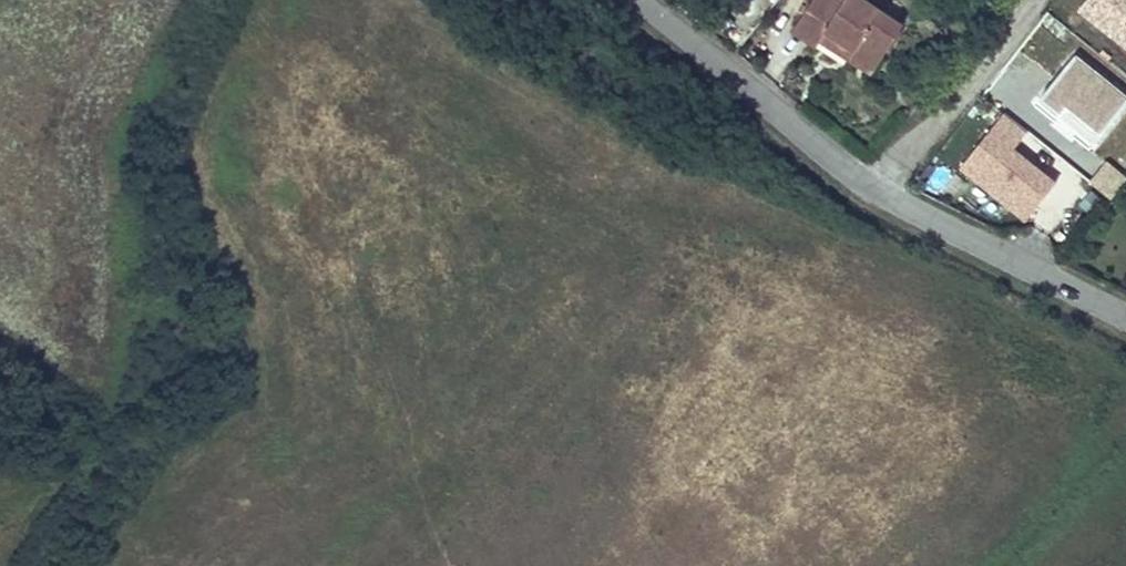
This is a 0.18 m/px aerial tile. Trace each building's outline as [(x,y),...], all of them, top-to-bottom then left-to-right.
[(904,27),(866,0),(848,0),(844,6),(835,0),(815,0),(796,27),(820,44),(824,38),(828,32),(878,66),(904,27)] [(1078,10),(1125,48),(1125,0),(1085,0),(1078,10)] [(878,66),(828,32),(824,38),(873,72),(878,66)] [(1125,105),(1125,97),(1077,55),(1040,99),(1062,117),(1069,107),(1101,136),(1125,105)] [(1023,136),(1000,117),(957,170),(1023,223),(1052,187),(1010,153),(1023,136)] [(1108,204),(1123,186),(1101,168),(1086,186),(1108,204)]
